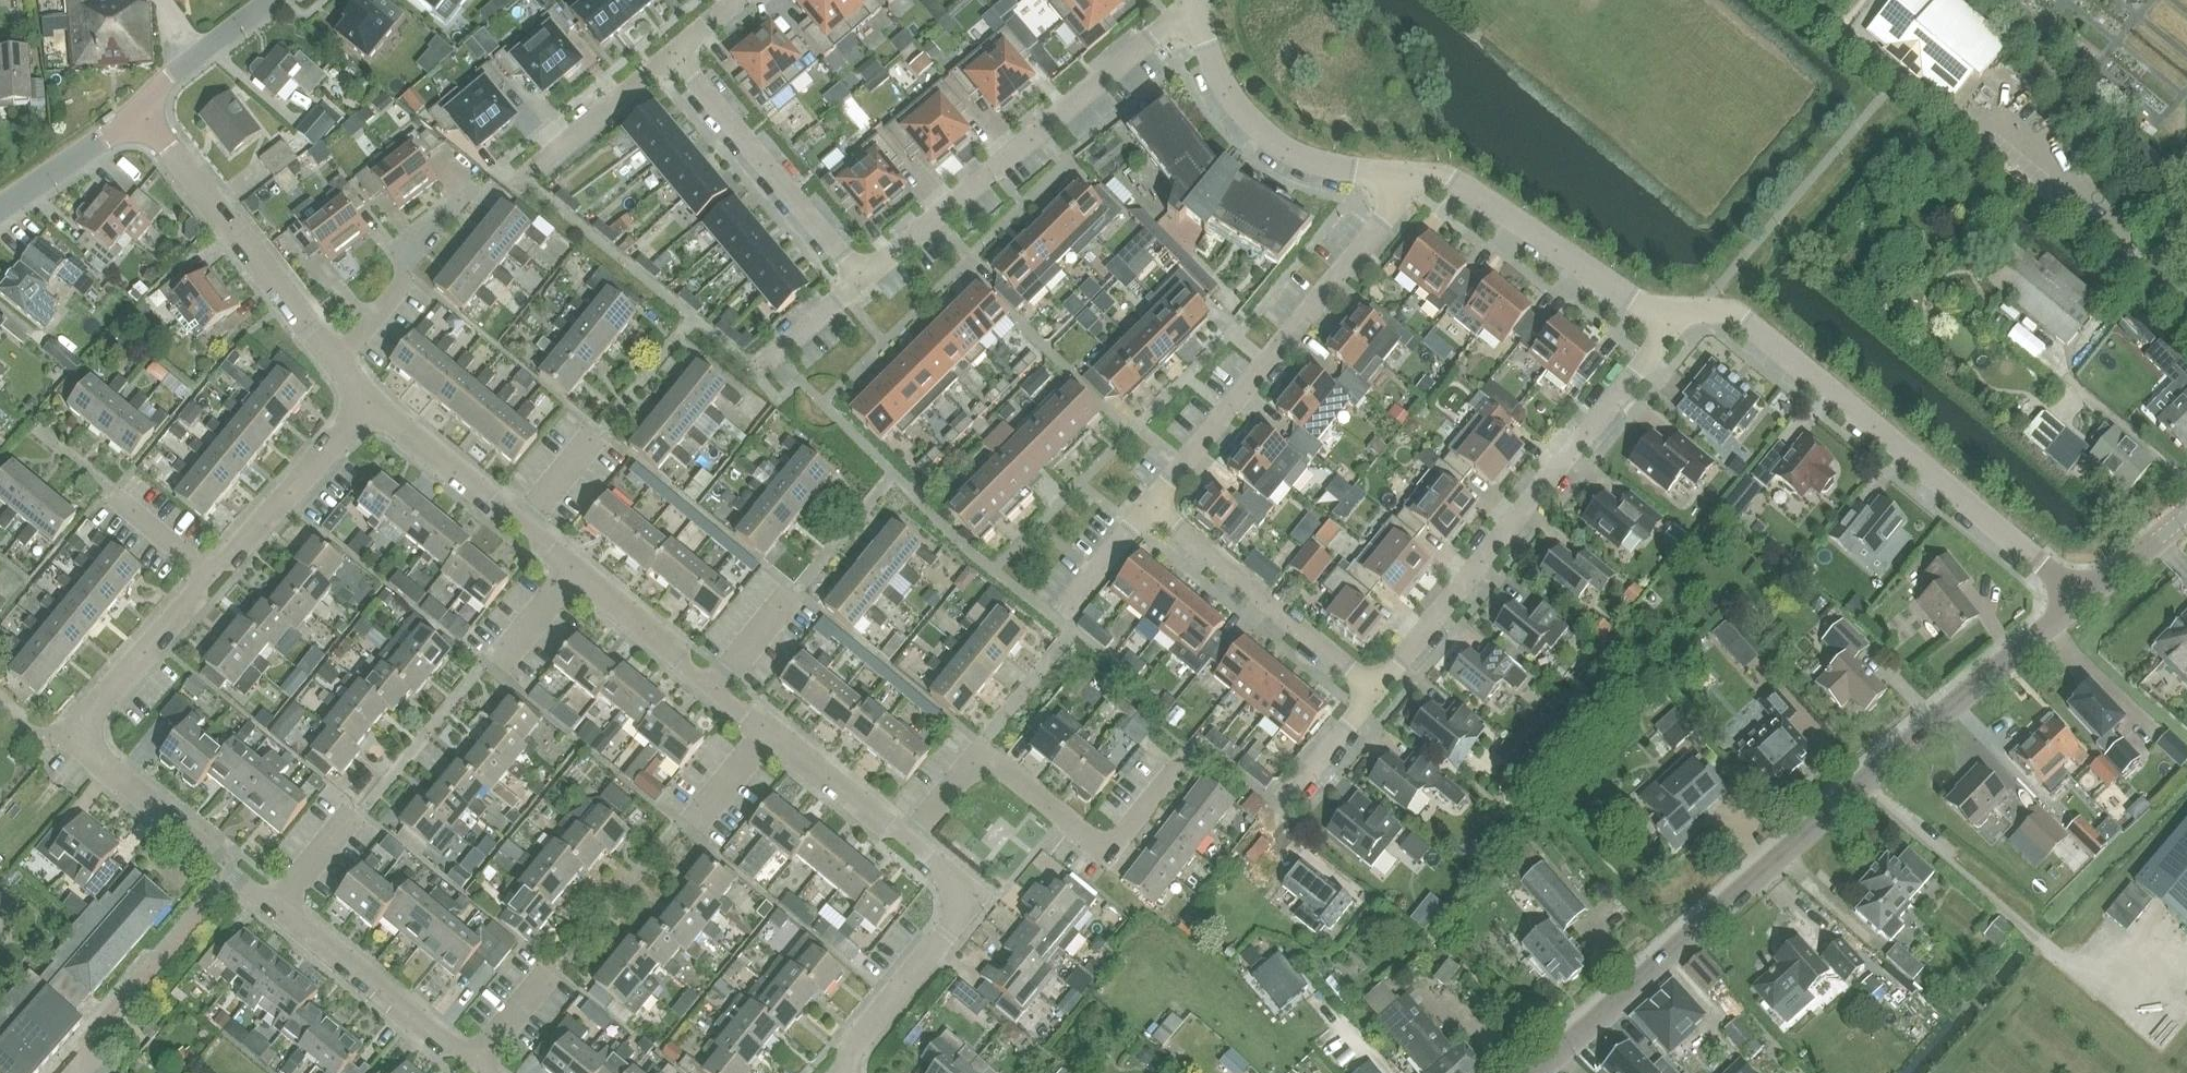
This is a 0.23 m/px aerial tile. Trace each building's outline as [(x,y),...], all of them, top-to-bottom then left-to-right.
[(94,0),(67,0),(68,15),(95,13),(94,0)] [(94,0),(95,13),(68,15),(72,70),(154,64),(150,7),(133,8),(132,0),(101,0),(94,0)] [(355,1),(344,15),(347,17),(345,20),(348,22),(337,36),(369,61),(394,28),(404,15),(385,0),(377,0),(370,9),(360,1),(358,4),(355,1)] [(436,15),(448,0),(416,0),(436,15)] [(613,0),(591,0),(589,2),(615,33),(630,21),(613,0)] [(639,0),(613,0),(630,21),(645,8),(639,0)] [(645,8),(655,0),(639,0),(645,8)] [(853,33),(825,0),(801,0),(802,1),(798,5),(814,25),(804,33),(825,57),(853,33)] [(853,33),(882,9),(874,0),(825,0),(853,33)] [(978,5),(973,0),(963,0),(954,8),(963,18),(978,5)] [(997,20),(1007,12),(998,0),(994,0),(986,6),(997,20)] [(1010,11),(1018,2),(1016,0),(998,0),(1010,11)] [(1093,0),(1044,0),(1064,24),(1093,0)] [(1088,52),(1112,32),(1104,22),(1123,5),(1119,1),(1120,0),(1093,0),(1064,24),(1088,52)] [(1973,74),(1979,79),(1986,70),(2001,53),(2007,45),(1954,0),(1907,0),(1899,9),(1892,3),(1867,32),(1887,48),(1885,50),(1897,60),(1899,58),(1909,66),(1907,69),(1919,79),(1921,77),(1950,101),(1973,74)] [(615,33),(589,2),(573,15),(600,46),(615,33)] [(541,19),(542,21),(524,37),(561,79),(580,63),(559,39),(570,31),(552,10),(541,19)] [(908,19),(893,32),(906,46),(921,33),(908,19)] [(436,64),(455,36),(442,27),(422,55),(436,64)] [(978,51),(1014,95),(1018,92),(1020,95),(1031,86),(1029,83),(1033,80),(1017,60),(1027,51),(1006,27),(978,51)] [(752,43),(789,87),(818,63),(798,39),(788,47),(771,28),(767,31),(764,29),(754,37),(756,40),(752,43)] [(505,49),(494,59),(511,80),(522,71),(542,95),(561,79),(524,37),(507,51),(505,49)] [(922,66),(939,57),(931,42),(914,51),(922,66)] [(761,111),(789,87),(752,43),(749,46),(746,44),(736,52),(738,55),(734,59),(750,78),(740,87),(761,111)] [(855,60),(866,67),(877,51),(867,43),(855,60)] [(255,78),(253,80),(277,100),(292,81),(310,96),(325,79),(300,56),(293,63),(278,50),(265,65),(263,64),(258,63),(251,72),(253,76),(255,78)] [(1011,98),(1014,95),(978,51),(949,75),(969,100),(979,91),(996,111),(1000,107),(1003,110),(1013,101),(1011,98)] [(0,55),(0,110),(12,109),(14,107),(13,103),(27,102),(31,101),(30,89),(28,53),(0,55)] [(466,98),(496,134),(515,118),(495,94),(505,85),(487,64),(476,74),(478,76),(459,91),(466,99),(466,98)] [(417,77),(406,86),(420,102),(431,92),(417,77)] [(914,105),(950,149),(954,146),(956,149),(967,140),(965,137),(969,133),(953,114),(963,105),(942,81),(914,105)] [(260,134),(231,97),(204,118),(219,137),(216,140),(231,158),(260,134)] [(477,150),(496,134),(466,98),(466,99),(449,113),(442,105),(440,103),(429,113),(446,134),(457,125),(477,150)] [(345,120),(324,102),(298,132),(315,147),(334,125),(338,128),(345,120)] [(1220,171),(1166,103),(1129,132),(1175,189),(1167,214),(1179,223),(1187,215),(1206,231),(1204,233),(1206,234),(1211,226),(1278,266),(1312,224),(1236,179),(1230,191),(1216,179),(1226,167),(1224,166),(1220,171)] [(947,152),(950,149),(914,105),(885,129),(905,153),(915,145),(932,165),(936,161),(939,164),(949,155),(947,152)] [(669,124),(654,106),(624,131),(639,149),(669,124)] [(639,149),(654,166),(683,141),(669,124),(639,149)] [(432,155),(422,142),(415,133),(403,142),(398,146),(395,144),(388,150),(388,154),(385,156),(390,163),(417,198),(436,183),(420,163),(432,155)] [(849,159),(886,203),(890,200),(892,202),(903,194),(901,191),(905,187),(889,167),(899,159),(878,135),(849,159)] [(698,158),(683,141),(654,166),(668,183),(698,158)] [(259,161),(274,181),(298,162),(283,143),(259,161)] [(417,198),(390,163),(385,156),(382,155),(374,161),(374,165),(355,180),(372,202),(383,193),(398,213),(417,198)] [(668,183),(682,200),(712,175),(698,158),(668,183)] [(883,206),(886,203),(849,159),(821,183),(841,207),(851,199),(868,218),(872,215),(875,217),(885,209),(883,206)] [(1140,159),(1124,171),(1135,186),(1151,175),(1140,159)] [(727,193),(712,175),(682,200),(697,218),(727,193)] [(1146,187),(1158,201),(1171,189),(1160,176),(1146,187)] [(349,251),(368,236),(353,217),(364,209),(340,178),(328,186),(333,192),(327,197),(335,208),(323,217),(349,251)] [(1079,187),(1062,205),(1089,232),(1090,231),(1096,237),(1122,211),(1098,188),(1089,197),(1079,187)] [(108,190),(92,208),(125,237),(127,235),(136,243),(162,212),(139,192),(127,206),(108,190)] [(566,206),(571,199),(561,191),(556,197),(566,206)] [(571,199),(566,206),(576,214),(581,207),(571,199)] [(631,202),(614,216),(628,232),(645,218),(631,202)] [(734,202),(705,227),(720,245),(749,220),(734,202)] [(1089,232),(1062,205),(1045,221),(1072,249),(1078,255),(1096,237),(1090,231),(1089,232)] [(501,207),(484,228),(513,250),(514,248),(523,237),(539,249),(545,240),(531,228),(529,230),(501,207)] [(95,243),(86,253),(107,272),(125,252),(118,246),(125,237),(92,208),(91,210),(88,208),(84,208),(78,215),(78,219),(81,222),(76,227),(95,243)] [(1129,212),(1149,232),(1211,295),(1218,287),(1143,211),(1129,212)] [(313,225),(307,217),(287,233),(304,255),(315,246),(330,266),(332,265),(334,268),(338,268),(346,262),(346,258),(344,255),(349,251),(323,217),(313,225)] [(764,237),(749,220),(720,245),(734,262),(764,237)] [(603,236),(609,230),(599,221),(593,228),(603,236)] [(1072,249),(1045,221),(1028,238),(1056,265),(1072,249)] [(529,260),(514,248),(513,250),(484,228),(468,248),(496,271),(498,268),(507,257),(522,269),(529,260)] [(609,230),(603,236),(614,245),(619,238),(609,230)] [(1448,251),(1432,237),(1430,239),(1428,237),(1422,245),(1411,236),(1393,257),(1404,266),(1401,270),(1420,286),(1448,251)] [(764,237),(734,262),(748,279),(778,254),(764,237)] [(1028,238),(1012,254),(1039,282),(1046,289),(1063,272),(1056,265),(1028,238)] [(671,264),(680,248),(667,240),(657,256),(671,264)] [(0,290),(0,293),(45,330),(58,314),(54,310),(58,304),(45,293),(57,279),(72,290),(84,276),(39,242),(0,290)] [(2038,266),(2011,244),(1983,277),(2066,346),(2093,312),(2038,266)] [(513,280),(498,268),(496,271),(468,248),(452,269),(480,291),(482,290),(491,278),(505,290),(513,280)] [(1446,314),(1475,278),(1465,269),(1466,268),(1463,267),(1465,264),(1448,251),(1420,286),(1433,297),(1428,302),(1434,307),(1441,313),(1443,311),(1446,314)] [(792,271),(778,254),(748,279),(762,296),(792,271)] [(1012,254),(994,272),(1004,281),(994,290),(1016,312),(1025,303),(1028,306),(1046,289),(1039,282),(1012,254)] [(646,271),(651,264),(641,256),(636,263),(646,271)] [(2046,256),(2038,266),(2093,312),(2102,301),(2046,256)] [(1108,270),(1117,279),(1126,270),(1117,260),(1108,270)] [(651,264),(646,271),(656,279),(662,273),(651,264)] [(601,267),(585,286),(601,299),(592,311),(590,314),(618,336),(634,316),(631,313),(642,300),(601,267)] [(496,301),(482,290),(480,291),(452,269),(435,289),(463,311),(474,298),(488,310),(496,301)] [(142,270),(133,283),(143,291),(153,278),(142,270)] [(1135,279),(1126,270),(1117,279),(1126,288),(1135,279)] [(179,324),(223,290),(208,271),(189,286),(181,276),(159,292),(168,304),(173,309),(171,314),(179,324)] [(792,271),(762,296),(778,314),(807,289),(792,271)] [(1180,289),(1163,307),(1191,334),(1208,317),(1199,307),(1208,298),(1186,276),(1177,286),(1180,289)] [(1484,328),(1513,293),(1496,279),(1494,281),(1492,279),(1486,287),(1475,278),(1446,314),(1476,338),(1484,328)] [(1090,300),(1100,291),(1091,282),(1081,291),(1090,300)] [(963,302),(993,332),(1006,318),(977,288),(963,302)] [(219,325),(238,310),(223,290),(179,324),(186,335),(193,334),(197,340),(206,352),(227,335),(219,325)] [(688,306),(694,299),(684,291),(678,298),(688,306)] [(1522,341),(1540,320),(1529,311),(1530,310),(1528,309),(1530,306),(1513,293),(1484,328),(1503,343),(1512,333),(1522,341)] [(1104,296),(1095,305),(1104,314),(1114,305),(1104,296)] [(590,314),(592,311),(577,299),(570,308),(584,319),(575,332),(573,334),(602,357),(618,336),(590,314)] [(704,307),(694,299),(688,306),(699,314),(704,307)] [(1074,317),(1083,308),(1074,299),(1064,308),(1074,317)] [(993,332),(963,302),(949,316),(979,345),(993,332)] [(1148,310),(1141,317),(1147,323),(1149,325),(1174,351),(1191,334),(1163,307),(1154,316),(1148,310)] [(1088,312),(1078,321),(1087,331),(1097,322),(1088,312)] [(1347,328),(1344,332),(1382,363),(1399,344),(1405,349),(1414,338),(1390,319),(1382,329),(1361,312),(1357,316),(1353,316),(1349,319),(1346,324),(1347,328)] [(979,345),(949,316),(935,330),(965,359),(964,360),(971,367),(986,352),(979,345)] [(436,354),(434,352),(422,342),(434,327),(426,320),(413,336),(415,338),(392,366),(412,383),(436,354)] [(573,334),(575,332),(560,320),(554,329),(568,340),(558,352),(556,354),(585,377),(602,357),(573,334)] [(1548,370),(1577,335),(1560,321),(1559,323),(1557,321),(1550,329),(1540,320),(1522,341),(1519,345),(1530,354),(1529,354),(1548,370)] [(726,337),(732,330),(722,322),(716,328),(726,337)] [(1171,353),(1174,351),(1147,323),(1130,340),(1157,367),(1164,360),(1166,362),(1173,355),(1171,353)] [(732,330),(726,337),(736,345),(742,338),(732,330)] [(965,359),(935,330),(922,343),(951,373),(951,372),(964,360),(965,359)] [(1366,383),(1382,363),(1344,332),(1342,335),(1337,335),(1333,338),(1331,343),(1331,348),(1328,352),(1349,369),(1341,379),(1364,398),(1373,388),(1366,383)] [(1577,335),(1548,370),(1567,385),(1576,375),(1587,383),(1604,362),(1593,353),(1594,352),(1592,351),(1594,348),(1577,335)] [(456,371),(454,368),(442,359),(454,344),(446,337),(434,352),(436,354),(412,383),(433,399),(456,371)] [(1140,384),(1157,367),(1130,340),(1114,356),(1113,356),(1140,384)] [(556,354),(558,352),(544,341),(537,349),(551,360),(540,375),(569,398),(585,377),(556,354)] [(2180,359),(2158,341),(2148,352),(2167,372),(2171,369),(2186,388),(2186,367),(2180,359)] [(951,373),(922,343),(908,357),(944,394),(959,380),(951,372),(951,373)] [(1113,356),(1114,356),(1108,350),(1090,368),(1092,370),(1083,379),(1104,401),(1113,392),(1123,401),(1140,384),(1113,356)] [(1031,353),(1023,362),(1029,368),(1038,360),(1031,353)] [(476,387),(473,385),(462,376),(474,361),(466,354),(454,368),(456,371),(433,399),(453,416),(476,387)] [(272,380),(263,392),(261,394),(289,418),(313,389),(304,382),(308,377),(282,355),(273,366),(265,360),(258,369),(272,380)] [(931,408),(944,394),(908,357),(894,371),(931,408)] [(1020,378),(1029,368),(1023,362),(1013,371),(1020,378)] [(1712,420),(1731,436),(1759,401),(1712,362),(1683,397),(1687,400),(1678,411),(1703,432),(1712,420)] [(708,411),(710,409),(719,397),(734,409),(741,401),(726,389),(725,391),(696,367),(679,387),(708,411)] [(482,393),(495,378),(485,370),(473,385),(476,387),(453,416),(473,432),(496,404),(494,402),(482,393)] [(1356,409),(1364,398),(1341,379),(1334,387),(1313,370),(1309,374),(1305,371),(1295,384),(1299,387),(1295,391),(1333,423),(1349,403),(1356,409)] [(917,421),(931,408),(894,371),(880,385),(917,421)] [(128,385),(120,378),(107,393),(94,381),(70,409),(91,426),(114,399),(115,400),(128,385)] [(1004,380),(995,389),(1001,396),(1010,387),(1004,380)] [(255,402),(246,413),(244,415),(273,438),(289,418),(261,394),(263,392),(248,381),(241,390),(255,402)] [(903,435),(917,421),(880,385),(866,398),(895,428),(903,435)] [(517,421),(514,419),(503,410),(515,395),(506,387),(494,402),(496,404),(473,432),(493,449),(517,421)] [(679,387),(663,407),(692,431),(694,428),(709,441),(725,421),(710,409),(708,411),(679,387)] [(1039,462),(1045,468),(1058,456),(1064,461),(1091,433),(1086,428),(1099,415),(1071,388),(1019,440),(1004,425),(983,446),(998,461),(947,511),(980,544),(995,530),(989,524),(999,515),(1006,522),(1034,495),(1026,488),(1039,475),(1033,468),(1039,462)] [(992,405),(1001,396),(995,389),(986,398),(992,405)] [(1317,442),(1333,423),(1295,391),(1294,393),(1289,393),(1285,397),(1283,401),(1283,406),(1277,413),(1299,430),(1292,439),(1315,458),(1324,448),(1317,442)] [(1405,414),(1413,405),(1399,392),(1391,401),(1405,414)] [(134,417),(135,418),(148,402),(140,395),(127,410),(115,400),(114,399),(91,426),(111,444),(134,417)] [(2184,450),(2186,447),(2186,395),(2158,423),(2184,450)] [(882,441),(895,428),(866,398),(852,412),(882,441)] [(239,422),(229,434),(228,436),(256,459),(273,438),(244,415),(246,413),(231,400),(224,409),(239,422)] [(988,410),(981,403),(972,412),(978,419),(988,410)] [(1478,416),(1463,433),(1510,471),(1522,456),(1519,454),(1522,450),(1502,434),(1511,424),(1491,407),(1489,406),(1486,403),(1480,410),(1478,413),(1477,414),(1478,416)] [(517,421),(493,449),(513,466),(537,437),(523,426),(535,411),(527,404),(514,419),(517,421)] [(709,441),(694,428),(692,431),(663,407),(647,427),(676,450),(677,449),(687,438),(701,450),(709,441)] [(2023,436),(2030,442),(2067,473),(2089,447),(2048,412),(2043,413),(2023,436)] [(134,417),(111,444),(131,461),(153,435),(154,436),(168,419),(161,414),(148,429),(135,418),(134,417)] [(962,421),(953,430),(960,437),(969,428),(962,421)] [(240,478),(256,459),(228,436),(229,434),(214,422),(208,430),(222,442),(213,453),(211,455),(240,478)] [(2153,463),(2114,430),(2112,432),(2104,426),(2094,438),(2102,444),(2088,461),(2106,477),(2110,472),(2131,489),(2153,463)] [(692,461),(677,449),(676,450),(647,427),(630,447),(634,451),(659,472),(671,458),(685,470),(692,461)] [(951,446),(960,437),(953,430),(945,439),(951,446)] [(1255,432),(1245,445),(1249,448),(1246,451),(1284,483),(1290,488),(1315,458),(1292,439),(1284,448),(1262,431),(1259,435),(1255,432)] [(1451,452),(1443,463),(1464,480),(1472,470),(1492,486),(1495,483),(1498,485),(1510,471),(1463,433),(1449,450),(1451,452)] [(1629,463),(1666,494),(1682,475),(1695,486),(1713,464),(1678,435),(1668,447),(1653,435),(1643,447),(1637,447),(1631,455),(1631,461),(1629,463)] [(786,474),(815,497),(831,477),(802,454),(803,452),(788,439),(781,448),(796,461),(787,472),(786,474)] [(1804,439),(1787,460),(1776,451),(1780,446),(1779,445),(1753,477),(1766,487),(1774,477),(1784,485),(1784,489),(1790,494),(1795,494),(1800,499),(1810,486),(1820,495),(1834,478),(1824,470),(1831,461),(1804,439)] [(223,499),(240,478),(211,455),(213,453),(198,441),(191,450),(206,462),(196,474),(194,476),(223,499)] [(935,448),(925,458),(932,465),(942,455),(935,448)] [(1268,502),(1284,483),(1246,451),(1243,454),(1240,451),(1229,463),(1233,466),(1230,471),(1251,488),(1243,498),(1242,499),(1266,518),(1274,507),(1268,502)] [(686,482),(697,490),(716,465),(705,457),(686,482)] [(924,473),(932,465),(925,458),(917,466),(924,473)] [(786,474),(787,472),(771,459),(764,468),(780,481),(770,493),(769,494),(798,518),(815,497),(786,474)] [(1431,472),(1416,489),(1418,490),(1464,528),(1475,513),(1473,511),(1476,507),(1456,491),(1464,480),(1443,463),(1439,460),(1430,471),(1431,472)] [(205,522),(223,499),(194,476),(196,474),(181,462),(173,471),(188,484),(176,499),(205,522)] [(34,482),(13,465),(0,482),(0,500),(10,508),(12,510),(34,482)] [(630,473),(650,489),(656,482),(636,465),(630,473)] [(1339,467),(1330,484),(1345,492),(1339,502),(1364,516),(1379,489),(1339,467)] [(1734,491),(1750,505),(1764,489),(1748,475),(1734,491)] [(382,480),(359,507),(373,518),(368,525),(375,531),(384,521),(404,497),(382,480)] [(769,494),(770,493),(755,480),(747,489),(763,501),(753,514),(752,514),(782,538),(798,518),(769,494)] [(55,499),(34,482),(12,510),(10,508),(0,520),(0,527),(4,531),(18,514),(30,524),(33,526),(55,499)] [(677,499),(656,482),(650,489),(671,507),(677,499)] [(1404,509),(1396,519),(1418,537),(1426,527),(1446,543),(1449,539),(1452,542),(1464,528),(1418,490),(1403,508),(1404,509)] [(1267,519),(1266,518),(1242,499),(1243,498),(1237,493),(1228,503),(1213,491),(1210,495),(1206,492),(1196,505),(1199,508),(1196,512),(1201,517),(1198,520),(1211,531),(1214,527),(1236,545),(1253,525),(1258,529),(1267,519)] [(344,492),(325,516),(335,524),(354,500),(344,492)] [(405,539),(429,510),(408,492),(404,497),(384,521),(405,539)] [(1583,520),(1618,549),(1632,532),(1644,542),(1661,521),(1630,495),(1620,507),(1604,494),(1583,520)] [(607,542),(630,515),(609,498),(587,525),(607,542)] [(53,543),(76,516),(55,499),(33,526),(30,524),(16,541),(25,548),(39,531),(53,543)] [(698,516),(677,499),(671,507),(691,523),(698,516)] [(752,514),(753,514),(738,501),(731,509),(747,522),(736,535),(765,558),(782,538),(752,514)] [(1847,517),(1830,537),(1843,547),(1852,555),(1860,545),(1876,558),(1877,555),(1889,565),(1910,539),(1899,530),(1905,522),(1879,501),(1858,526),(1847,517)] [(1337,506),(1320,526),(1347,549),(1364,529),(1337,506)] [(426,555),(450,527),(429,510),(405,539),(426,555)] [(627,559),(650,532),(630,515),(607,542),(627,559)] [(718,533),(698,516),(691,523),(712,540),(718,533)] [(1418,537),(1396,519),(1393,516),(1383,528),(1387,530),(1380,538),(1381,539),(1373,548),(1380,554),(1417,584),(1429,570),(1425,568),(1429,564),(1409,547),(1418,537)] [(426,555),(421,561),(429,567),(433,562),(447,573),(467,549),(471,544),(450,527),(426,555)] [(902,571),(905,568),(914,557),(930,570),(937,561),(920,547),(918,550),(891,528),(875,548),(902,571)] [(650,532),(627,559),(648,576),(651,573),(674,545),(668,540),(664,544),(650,532)] [(361,533),(348,549),(356,555),(369,539),(361,533)] [(739,550),(718,533),(712,540),(733,557),(739,550)] [(95,570),(122,594),(139,573),(112,550),(115,547),(100,534),(92,544),(107,556),(97,568),(95,570)] [(369,539),(356,555),(363,561),(376,545),(369,539)] [(314,544),(297,565),(302,568),(333,594),(337,597),(344,588),(334,580),(344,569),(339,564),(345,556),(332,546),(326,554),(314,544)] [(671,589),(694,562),(674,545),(651,573),(671,589)] [(1309,545),(1291,567),(1312,584),(1330,562),(1309,545)] [(1380,554),(1373,548),(1370,545),(1356,562),(1355,562),(1346,573),(1371,594),(1379,584),(1399,600),(1403,596),(1406,599),(1417,584),(1380,554)] [(875,548),(858,568),(886,591),(888,588),(902,600),(911,588),(913,590),(920,581),(905,568),(902,571),(875,548)] [(1560,548),(1539,574),(1575,603),(1590,585),(1600,593),(1614,576),(1586,553),(1578,563),(1560,548)] [(464,595),(488,566),(467,549),(447,573),(443,578),(464,595)] [(759,566),(739,550),(733,557),(752,573),(759,566)] [(95,570),(97,568),(82,555),(75,564),(89,577),(80,588),(78,590),(106,614),(122,594),(95,570)] [(1947,556),(1926,574),(1937,588),(1919,603),(1949,640),(1978,616),(1956,591),(1968,581),(1947,556)] [(1129,604),(1156,571),(1155,570),(1156,568),(1144,557),(1142,559),(1140,557),(1130,569),(1128,567),(1120,578),(1122,579),(1113,590),(1129,604)] [(691,606),(714,579),(694,562),(671,589),(691,606)] [(464,595),(458,601),(466,608),(472,601),(485,612),(509,583),(488,566),(464,595)] [(1381,622),(1362,606),(1371,594),(1346,573),(1338,566),(1321,587),(1340,603),(1328,616),(1337,623),(1334,626),(1344,635),(1347,631),(1363,644),(1365,642),(1368,645),(1381,628),(1378,626),(1381,622)] [(322,607),(333,594),(302,568),(284,590),(315,615),(325,624),(332,616),(322,607)] [(902,600),(888,588),(886,591),(858,568),(842,588),(870,611),(871,609),(881,598),(896,610),(903,601),(902,600)] [(968,570),(962,578),(968,582),(973,582),(977,577),(968,570)] [(1146,618),(1173,585),(1156,571),(1129,604),(1146,618)] [(1635,592),(1646,580),(1637,571),(1626,584),(1635,592)] [(399,572),(390,584),(398,590),(407,579),(399,572)] [(78,590),(80,588),(65,576),(58,583),(73,596),(63,609),(61,610),(89,634),(106,614),(78,590)] [(407,579),(398,590),(418,607),(427,595),(407,579)] [(714,579),(691,606),(712,623),(734,596),(714,579)] [(1163,631),(1190,598),(1173,585),(1146,618),(1163,631)] [(1026,637),(997,614),(999,612),(1009,600),(993,587),(983,599),(984,600),(977,608),(967,619),(983,632),(981,634),(1010,657),(1026,637)] [(887,622),(871,609),(870,611),(842,588),(825,609),(853,632),(864,618),(880,631),(887,622)] [(305,628),(315,615),(284,590),(267,611),(292,632),(308,645),(315,637),(305,628)] [(61,610),(63,609),(48,596),(40,605),(55,617),(46,629),(44,630),(72,654),(89,634),(61,610)] [(448,615),(449,613),(441,606),(431,598),(421,610),(440,625),(448,615)] [(1179,645),(1206,612),(1190,598),(1163,631),(1179,645)] [(1502,620),(1495,627),(1534,659),(1546,644),(1551,648),(1568,627),(1557,618),(1536,602),(1533,606),(1533,613),(1527,614),(1515,604),(1513,606),(1509,603),(1498,617),(1502,620)] [(292,632),(267,611),(262,607),(245,628),(268,648),(285,661),(292,653),(282,645),(292,632)] [(1607,609),(1594,621),(1604,631),(1617,619),(1607,609)] [(1179,645),(1171,655),(1198,677),(1211,661),(1228,640),(1218,632),(1223,626),(1220,623),(1222,621),(1209,611),(1207,613),(1206,612),(1179,645)] [(415,613),(392,642),(433,676),(450,655),(455,648),(444,639),(439,645),(422,632),(428,624),(415,613)] [(455,617),(449,613),(448,615),(440,625),(460,642),(471,628),(456,616),(455,617)] [(2152,649),(2186,685),(2186,614),(2152,649)] [(44,630),(46,629),(31,616),(23,625),(38,637),(29,648),(27,650),(55,674),(72,654),(44,630)] [(1078,627),(1097,644),(1105,633),(1086,617),(1078,627)] [(981,634),(983,632),(967,619),(960,628),(976,640),(966,652),(964,654),(993,678),(1010,657),(981,634)] [(1886,693),(1855,661),(1869,647),(1843,622),(1828,637),(1846,655),(1816,684),(1840,710),(1851,699),(1865,713),(1886,693)] [(268,648),(245,628),(240,623),(223,644),(262,676),(268,668),(258,660),(268,648)] [(1712,637),(1743,673),(1759,659),(1727,623),(1712,637)] [(838,631),(832,638),(846,649),(851,642),(853,641),(839,630),(838,631)] [(891,661),(908,639),(898,631),(881,654),(891,661)] [(1114,641),(1105,633),(1097,644),(1106,651),(1114,641)] [(27,650),(29,648),(14,636),(7,645),(21,658),(10,671),(38,694),(55,674),(27,650)] [(964,654),(966,652),(951,640),(944,649),(959,661),(949,673),(948,675),(977,698),(993,678),(964,654)] [(1233,689),(1260,656),(1259,656),(1261,653),(1248,643),(1246,645),(1243,642),(1238,649),(1228,640),(1211,661),(1221,669),(1216,675),(1233,689)] [(575,685),(598,658),(577,641),(554,668),(575,685)] [(376,661),(375,664),(411,694),(415,697),(433,676),(392,642),(376,661)] [(872,659),(851,642),(845,650),(865,667),(872,659)] [(250,688),(261,677),(223,644),(204,666),(207,668),(202,674),(220,690),(225,683),(243,698),(251,689),(250,688)] [(1470,652),(1450,675),(1484,703),(1489,697),(1492,696),(1498,689),(1499,685),(1503,680),(1516,691),(1527,679),(1500,657),(1488,647),(1478,659),(1470,652)] [(1122,664),(1130,670),(1138,660),(1130,654),(1122,664)] [(804,659),(782,686),(802,703),(824,675),(833,663),(824,656),(815,667),(804,659)] [(1249,703),(1277,670),(1260,656),(1233,689),(1249,703)] [(354,678),(352,681),(389,711),(393,715),(411,694),(375,664),(376,661),(371,657),(354,678)] [(596,703),(600,698),(618,675),(598,658),(575,685),(596,703)] [(892,676),(872,659),(865,667),(886,683),(892,676)] [(1146,667),(1138,660),(1130,670),(1138,677),(1146,667)] [(948,675),(949,673),(934,661),(927,670),(942,682),(931,695),(960,718),(977,698),(948,675)] [(618,675),(600,698),(620,715),(643,686),(623,670),(618,675)] [(1266,716),(1293,683),(1277,670),(1249,703),(1266,716)] [(349,674),(341,684),(353,693),(341,707),(372,732),(389,711),(352,681),(354,678),(349,674)] [(822,719),(844,692),(824,675),(802,703),(822,719)] [(1283,730),(1310,697),(1293,683),(1266,716),(1283,730)] [(2074,700),(2075,702),(2068,708),(2100,741),(2096,745),(2106,756),(2105,757),(2122,776),(2140,759),(2122,741),(2120,743),(2110,733),(2123,721),(2090,685),(2088,687),(2085,684),(2073,695),(2076,698),(2074,700)] [(620,715),(615,721),(623,728),(628,721),(642,733),(665,704),(643,686),(620,715)] [(844,692),(822,719),(842,735),(845,732),(868,704),(874,696),(864,688),(854,699),(844,692)] [(529,699),(550,716),(558,705),(538,689),(529,699)] [(1800,770),(1798,767),(1812,754),(1785,723),(1795,714),(1774,690),(1759,704),(1776,724),(1763,736),(1758,730),(1739,747),(1743,753),(1740,755),(1771,790),(1786,777),(1788,780),(1800,770)] [(933,709),(913,692),(906,700),(927,717),(933,709)] [(558,705),(550,716),(557,722),(575,699),(568,694),(558,705)] [(1133,710),(1112,694),(1106,701),(1127,718),(1133,710)] [(493,724),(498,729),(526,752),(531,756),(537,749),(527,741),(545,719),(516,696),(493,724)] [(1310,697),(1283,730),(1299,744),(1309,732),(1311,734),(1319,724),(1317,722),(1327,711),(1324,709),(1326,707),(1313,696),(1311,698),(1310,697)] [(170,727),(187,707),(176,698),(159,718),(170,727)] [(372,732),(341,707),(331,698),(325,705),(336,714),(324,728),(355,753),(372,732)] [(865,749),(888,721),(868,704),(845,732),(865,749)] [(1427,715),(1425,713),(1410,731),(1447,761),(1463,742),(1477,740),(1485,730),(1455,705),(1446,716),(1434,707),(1427,715)] [(206,723),(187,707),(170,727),(179,734),(161,757),(164,760),(163,764),(172,771),(177,770),(180,772),(205,741),(196,734),(206,723)] [(650,745),(624,776),(634,784),(643,773),(653,761),(660,754),(682,726),(661,709),(642,733),(639,736),(650,745)] [(933,709),(927,717),(947,734),(953,726),(933,709)] [(1133,723),(1128,729),(1125,733),(1141,747),(1150,736),(1147,734),(1153,727),(1133,710),(1127,718),(1133,723)] [(1064,712),(1055,724),(1032,752),(1053,768),(1075,740),(1084,729),(1064,712)] [(2040,733),(2034,738),(2061,766),(2071,757),(2080,766),(2088,758),(2065,733),(2066,732),(2053,718),(2048,718),(2039,727),(2039,732),(2040,733)] [(1684,720),(1662,739),(1674,751),(1695,732),(1684,720)] [(886,766),(913,733),(904,725),(900,730),(888,721),(865,749),(886,766)] [(577,738),(584,744),(592,750),(603,736),(605,734),(591,722),(577,738)] [(226,790),(251,760),(241,751),(258,729),(250,723),(240,736),(236,740),(207,775),(208,775),(209,776),(226,790)] [(341,777),(359,756),(355,753),(324,728),(319,723),(312,731),(323,740),(307,760),(326,776),(332,769),(341,777)] [(703,744),(682,726),(660,754),(653,761),(660,767),(666,759),(681,771),(703,744)] [(515,765),(526,752),(498,729),(481,749),(509,773),(519,781),(526,773),(515,765)] [(1205,740),(1213,747),(1221,737),(1214,730),(1205,740)] [(1267,774),(1274,766),(1258,750),(1269,739),(1261,731),(1243,750),(1267,774)] [(1075,740),(1053,768),(1073,784),(1095,757),(1083,747),(1091,738),(1082,732),(1075,740)] [(205,741),(180,772),(184,776),(183,777),(183,780),(193,788),(196,788),(197,787),(198,787),(208,775),(207,775),(236,740),(227,733),(214,749),(205,741)] [(913,733),(886,766),(907,783),(930,755),(918,745),(921,739),(913,733)] [(610,742),(603,736),(592,750),(599,756),(610,742)] [(1230,744),(1221,737),(1213,747),(1222,754),(1230,744)] [(2022,745),(2009,757),(2024,772),(2027,769),(2050,794),(2070,776),(2061,766),(2034,738),(2025,748),(2022,745)] [(1095,757),(1073,784),(1080,790),(1078,793),(1078,797),(1086,803),(1089,802),(1092,799),(1093,801),(1116,773),(1104,764),(1111,755),(1103,748),(1095,757)] [(481,749),(463,771),(485,790),(510,811),(517,803),(497,786),(509,773),(481,749)] [(244,805),(280,762),(271,755),(261,768),(251,760),(226,790),(244,805)] [(1404,767),(1393,757),(1386,766),(1383,764),(1369,781),(1406,811),(1421,792),(1435,791),(1459,810),(1468,800),(1414,756),(1404,767)] [(1727,791),(1698,759),(1694,763),(1688,756),(1656,785),(1661,791),(1645,805),(1663,826),(1657,832),(1675,852),(1699,831),(1688,819),(1697,811),(1701,816),(1727,791)] [(1237,767),(1245,773),(1254,763),(1246,757),(1237,767)] [(2108,790),(2120,778),(2102,758),(2089,771),(2108,790)] [(280,762),(245,805),(263,820),(288,790),(279,782),(290,768),(281,761),(280,762)] [(1274,780),(1254,763),(1245,773),(1266,790),(1274,780)] [(485,790),(463,771),(458,767),(440,788),(468,811),(479,820),(486,811),(475,802),(485,790)] [(1946,803),(1972,828),(2004,795),(1979,770),(1946,803)] [(651,779),(643,773),(634,784),(656,802),(665,791),(651,779)] [(1183,804),(1215,829),(1235,803),(1203,779),(1183,804)] [(288,790),(263,820),(281,836),(316,793),(307,785),(297,797),(288,790)] [(632,804),(611,786),(600,799),(621,816),(632,804)] [(457,823),(468,811),(440,788),(423,809),(456,836),(461,840),(468,832),(457,823)] [(572,815),(567,821),(582,833),(607,853),(610,856),(628,835),(614,824),(621,816),(600,799),(588,803),(581,811),(572,815)] [(763,839),(739,869),(747,876),(793,818),(772,801),(750,828),(763,839)] [(417,804),(400,826),(438,857),(456,836),(423,809),(417,804)] [(1195,854),(1215,829),(1183,804),(1164,830),(1195,854)] [(1342,815),(1327,832),(1372,868),(1385,851),(1378,845),(1380,843),(1394,841),(1402,831),(1372,806),(1363,817),(1351,808),(1344,817),(1342,815)] [(2069,835),(2038,806),(2031,813),(2034,817),(2021,831),(2048,857),(2069,835)] [(75,864),(100,833),(82,818),(63,841),(53,833),(36,852),(54,867),(58,863),(67,872),(75,864)] [(793,818),(747,876),(754,882),(779,852),(793,863),(796,859),(815,836),(793,818)] [(2067,831),(2095,858),(2121,832),(2109,820),(2095,834),(2079,818),(2067,831)] [(607,853),(582,833),(567,821),(560,829),(571,838),(561,851),(583,870),(589,875),(607,853)] [(1401,835),(1424,849),(1431,837),(1408,823),(1401,835)] [(2136,886),(2186,928),(2186,824),(2136,886)] [(815,836),(796,859),(817,876),(841,846),(820,829),(815,836)] [(1175,880),(1195,854),(1164,830),(1144,856),(1175,880)] [(100,833),(75,864),(69,872),(76,879),(73,883),(93,899),(109,879),(100,871),(118,848),(100,833)] [(544,837),(537,846),(549,855),(539,867),(568,889),(583,870),(561,851),(544,837)] [(1587,912),(1545,865),(1523,839),(1499,860),(1521,886),(1522,885),(1564,932),(1587,912)] [(841,846),(817,876),(838,894),(862,864),(841,846)] [(1869,897),(1856,913),(1880,934),(1881,932),(1891,942),(1904,927),(1897,921),(1911,906),(1907,903),(1934,874),(1909,851),(1896,864),(1887,856),(1859,887),(1869,897)] [(527,856),(520,864),(532,874),(521,888),(549,912),(568,889),(539,867),(527,856)] [(1155,905),(1175,880),(1144,856),(1124,881),(1155,905)] [(355,915),(381,884),(371,876),(380,864),(372,857),(336,900),(355,915)] [(1303,862),(1283,886),(1297,898),(1301,893),(1309,900),(1296,917),(1318,935),(1324,927),(1327,929),(1330,932),(1351,904),(1323,882),(1303,862)] [(705,863),(687,885),(692,889),(721,913),(726,917),(734,908),(723,899),(739,880),(726,869),(721,876),(705,863)] [(862,864),(838,894),(860,911),(880,886),(884,881),(862,864)] [(462,890),(472,878),(457,866),(447,878),(462,890)] [(109,897),(105,901),(118,914),(124,908),(149,930),(171,906),(135,874),(113,900),(109,897)] [(1073,931),(1096,902),(1066,878),(1057,888),(1051,883),(1043,892),(1036,887),(1029,896),(1072,931),(1073,931)] [(384,920),(410,889),(399,880),(390,891),(381,884),(355,915),(374,931),(384,920)] [(520,900),(502,922),(535,950),(543,940),(538,936),(554,916),(549,912),(521,889),(515,884),(509,892),(520,900)] [(2132,884),(2108,914),(2128,931),(2153,902),(2132,884)] [(860,911),(849,925),(855,930),(863,921),(877,932),(901,903),(899,902),(901,899),(901,895),(895,890),(891,890),(888,893),(880,886),(860,911)] [(402,934),(428,904),(410,889),(384,920),(402,934)] [(711,924),(721,913),(692,889),(674,910),(703,933),(714,942),(721,933),(711,924)] [(428,904),(402,934),(420,949),(455,907),(435,891),(426,902),(428,904)] [(781,905),(789,911),(798,901),(790,894),(781,905)] [(1029,896),(1022,905),(1034,915),(1025,926),(1057,951),(1059,948),(1064,952),(1078,935),(1073,931),(1072,931),(1029,896)] [(91,996),(149,930),(124,908),(118,914),(105,901),(99,908),(96,906),(72,933),(75,936),(51,963),(55,965),(41,981),(51,990),(47,993),(71,1014),(88,994),(91,996)] [(804,906),(798,901),(789,911),(796,917),(804,906)] [(80,903),(72,912),(79,918),(87,909),(80,903)] [(438,964),(464,934),(455,926),(465,915),(455,907),(420,949),(438,964)] [(694,945),(703,933),(674,910),(657,931),(681,949),(697,963),(704,954),(694,945)] [(815,930),(823,937),(832,945),(841,935),(831,927),(823,920),(815,930)] [(1563,981),(1565,985),(1582,971),(1579,967),(1585,963),(1552,925),(1538,937),(1536,934),(1522,946),(1533,958),(1528,962),(1542,978),(1546,974),(1557,986),(1563,981)] [(1043,970),(1044,968),(1058,951),(1057,951),(1025,926),(1011,943),(1043,970)] [(681,949),(657,931),(652,927),(635,949),(658,968),(675,981),(682,972),(670,963),(681,949)] [(475,957),(485,966),(501,945),(482,929),(473,941),(464,934),(438,964),(456,979),(475,957)] [(237,978),(262,948),(244,932),(225,956),(216,948),(200,967),(219,983),(229,972),(237,978)] [(808,934),(783,963),(820,993),(825,997),(842,975),(822,959),(828,951),(808,934)] [(860,951),(841,935),(832,945),(852,961),(860,951)] [(1786,959),(1754,988),(1785,1023),(1812,1001),(1805,993),(1827,972),(1832,967),(1845,982),(1863,966),(1841,942),(1823,958),(1825,960),(1820,964),(1798,940),(1782,954),(1786,959)] [(1055,977),(1044,968),(1043,970),(1011,943),(1004,952),(1016,961),(1008,971),(1039,997),(1055,977)] [(658,968),(635,949),(629,944),(612,964),(652,996),(659,988),(648,980),(658,968)] [(511,953),(501,945),(485,966),(494,973),(511,953)] [(1897,946),(1886,958),(1913,981),(1924,969),(1897,946)] [(246,1006),(281,964),(262,948),(237,978),(247,987),(238,999),(246,1006)] [(1446,971),(1461,957),(1454,948),(1438,962),(1446,971)] [(1686,970),(1707,993),(1723,978),(1702,955),(1686,970)] [(803,1014),(820,993),(783,963),(780,960),(762,981),(772,989),(803,1014)] [(281,964),(246,1006),(255,1013),(260,1007),(270,1015),(300,979),(281,964)] [(597,987),(589,997),(605,1010),(613,1000),(634,1018),(652,996),(612,964),(595,986),(597,987)] [(1039,997),(1008,971),(1000,980),(988,971),(982,980),(993,989),(992,990),(1003,999),(996,1008),(1016,1024),(1039,997)] [(71,1014),(47,993),(51,990),(41,981),(40,981),(29,972),(11,994),(0,1006),(0,1072),(36,1072),(81,1022),(71,1014)] [(300,979),(270,1015),(279,1023),(274,1029),(283,1036),(309,1005),(318,994),(300,979)] [(1693,1027),(1706,1016),(1674,980),(1630,1019),(1652,1044),(1656,1040),(1669,1054),(1696,1030),(1693,1027)] [(803,1014),(772,989),(762,981),(755,989),(746,1002),(755,1010),(781,1030),(786,1034),(803,1014)] [(1381,986),(1363,1000),(1380,1020),(1378,1022),(1422,1072),(1479,1072),(1484,1069),(1463,1045),(1456,1050),(1409,995),(1403,1000),(1399,996),(1398,998),(1384,983),(1381,986)] [(781,1030),(755,1010),(746,1002),(740,997),(734,1006),(744,1014),(733,1027),(763,1052),(781,1030)] [(300,1050),(326,1019),(309,1005),(283,1036),(300,1050)] [(318,1065),(345,1034),(326,1019),(300,1050),(291,1062),(300,1069),(310,1058),(318,1065)] [(763,1052),(733,1027),(723,1019),(716,1027),(726,1035),(716,1047),(746,1072),(763,1052)] [(588,1054),(579,1046),(588,1035),(569,1020),(553,1039),(566,1050),(547,1072),(573,1072),(588,1054)] [(1724,1029),(1724,1030),(1743,1051),(1754,1041),(1735,1020),(1724,1029)] [(665,1044),(678,1052),(686,1040),(674,1032),(665,1044)] [(969,1071),(978,1060),(968,1050),(948,1033),(927,1056),(939,1067),(934,1072),(966,1072),(969,1071)] [(355,1043),(345,1034),(318,1065),(328,1072),(352,1072),(347,1069),(350,1065),(351,1067),(353,1065),(351,1064),(363,1049),(355,1043)] [(655,1046),(643,1037),(636,1045),(648,1055),(655,1046)] [(573,1072),(603,1072),(616,1058),(623,1049),(618,1045),(611,1054),(598,1043),(588,1054),(573,1072)] [(679,1067),(685,1072),(747,1072),(746,1072),(716,1047),(711,1043),(703,1052),(714,1060),(705,1071),(688,1055),(679,1067)] [(1760,1054),(1775,1072),(1787,1062),(1772,1044),(1760,1054)] [(1603,1069),(1607,1072),(1674,1072),(1662,1061),(1652,1071),(1628,1045),(1603,1069)] [(603,1072),(634,1072),(627,1067),(635,1057),(624,1047),(623,1049),(616,1058),(603,1072)] [(969,1071),(966,1072),(994,1072),(989,1069),(978,1060),(969,1071)] [(1740,1061),(1727,1072),(1751,1072),(1740,1061)] [(1372,1063),(1360,1072),(1380,1072),(1372,1063)]
